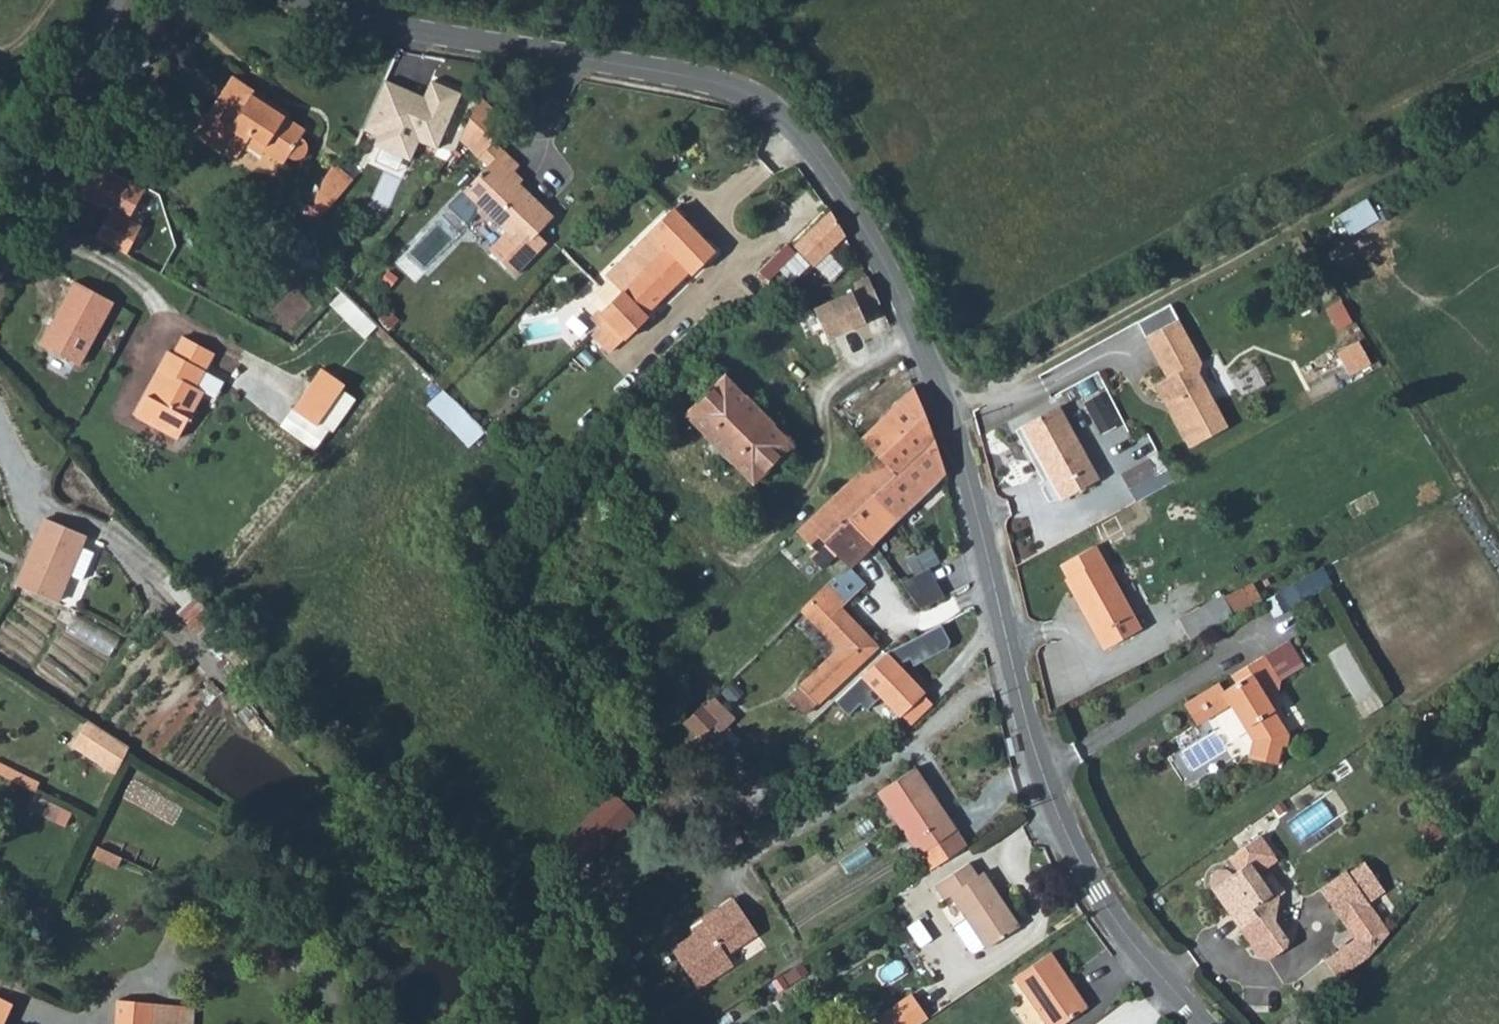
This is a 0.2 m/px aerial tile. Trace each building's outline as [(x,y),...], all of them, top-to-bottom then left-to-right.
[(196,130),(236,157),(247,140),(284,163),(288,157),(293,159),(298,160),(304,159),(307,156),(309,151),(307,145),(301,138),(306,131),(264,104),(228,80),(196,130)] [(386,84),(365,134),(379,139),(375,149),(412,164),(419,146),(440,155),(464,95),(430,81),(423,99),(386,84)] [(479,96),(459,140),(476,157),(492,141),(507,125),(479,96)] [(500,150),(492,141),(476,157),(485,165),(500,150)] [(500,150),(485,165),(459,191),(473,205),(473,214),(482,223),(490,223),(502,233),(485,251),(512,276),(543,243),(533,234),(550,217),(517,185),(507,175),(511,172),(516,166),(500,150)] [(507,175),(517,185),(520,181),(511,172),(507,175)] [(1367,195),(1339,213),(1352,233),(1380,214),(1367,195)] [(620,291),(644,316),(688,274),(691,276),(715,254),(672,209),(619,259),(635,275),(620,291)] [(95,240),(126,257),(142,229),(111,212),(95,240)] [(827,213),(793,245),(811,265),(842,237),(827,213)] [(883,308),(871,277),(857,283),(860,292),(816,309),(829,344),(872,328),(867,314),(883,308)] [(74,283),(40,345),(80,366),(113,304),(74,283)] [(597,312),(605,321),(624,341),(647,319),(644,316),(620,291),(611,298),(599,311),(597,312)] [(334,303),(358,322),(366,313),(342,294),(334,303)] [(1174,317),(1141,335),(1163,377),(1152,383),(1160,399),(1167,401),(1171,409),(1167,411),(1186,446),(1224,425),(1195,371),(1198,361),(1174,317)] [(184,338),(173,357),(168,354),(134,419),(177,442),(203,394),(196,389),(214,355),(184,338)] [(1360,338),(1339,350),(1351,373),(1373,361),(1360,338)] [(287,412),(310,429),(341,389),(318,371),(287,412)] [(684,414),(704,435),(703,437),(729,464),(731,463),(751,483),(790,445),(771,425),(772,424),(745,395),(743,396),(724,376),(684,414)] [(430,402),(471,444),(488,428),(446,386),(430,402)] [(875,456),(894,474),(932,439),(912,388),(859,441),(875,456)] [(1088,401),(1103,430),(1122,420),(1107,391),(1088,401)] [(1167,401),(1160,399),(1167,411),(1171,409),(1167,401)] [(1021,425),(1056,495),(1093,478),(1056,406),(1021,425)] [(848,518),(873,544),(943,478),(932,439),(894,474),(848,518)] [(1128,500),(1138,494),(1150,488),(1168,478),(1154,452),(1113,474),(1128,500)] [(865,465),(804,524),(822,543),(848,518),(894,474),(875,456),(865,465)] [(14,585),(58,602),(86,535),(42,517),(14,585)] [(848,518),(822,543),(834,555),(847,569),(873,544),(848,518)] [(822,543),(804,524),(795,532),(813,550),(809,555),(821,568),(834,555),(822,543)] [(1065,579),(1102,646),(1138,628),(1094,546),(1060,563),(1068,577),(1065,579)] [(905,579),(922,607),(945,593),(928,565),(905,579)] [(800,611),(840,652),(801,690),(819,708),(876,651),(867,642),(870,639),(840,609),(864,586),(847,569),(835,581),(832,579),(800,611)] [(173,571),(159,583),(180,607),(176,612),(203,642),(222,625),(173,571)] [(1277,610),(1295,603),(1289,587),(1271,595),(1277,610)] [(1192,636),(1204,657),(1217,650),(1251,631),(1243,619),(1238,610),(1192,636)] [(69,630),(97,643),(105,627),(77,614),(69,630)] [(1214,693),(1229,715),(1248,704),(1271,740),(1265,760),(1294,769),(1300,750),(1306,751),(1312,734),(1295,708),(1300,675),(1283,649),(1267,659),(1272,669),(1255,679),(1240,688),(1235,679),(1214,693)] [(860,678),(898,716),(921,694),(884,656),(860,678)] [(1248,670),(1255,679),(1272,669),(1267,659),(1248,670)] [(801,690),(788,703),(806,721),(819,708),(801,690)] [(1189,706),(1202,727),(1229,715),(1214,693),(1189,706)] [(700,707),(717,723),(714,727),(722,735),(735,722),(711,697),(700,707)] [(683,724),(700,740),(714,727),(717,723),(700,707),(683,724)] [(117,774),(129,746),(87,719),(71,745),(117,774)] [(731,777),(753,804),(775,786),(754,759),(731,777)] [(927,870),(964,846),(912,768),(875,792),(927,870)] [(33,791),(26,806),(69,824),(75,809),(33,791)] [(562,841),(584,863),(633,817),(613,796),(562,841)] [(100,843),(94,855),(119,867),(125,855),(100,843)] [(1257,947),(1271,939),(1287,939),(1292,944),(1267,961),(1280,979),(1287,980),(1306,967),(1307,960),(1295,942),(1295,941),(1297,924),(1275,891),(1291,880),(1274,855),(1242,878),(1253,893),(1243,891),(1235,893),(1231,896),(1231,900),(1231,910),(1257,947)] [(932,885),(942,899),(948,895),(964,918),(952,927),(969,951),(974,951),(983,945),(985,947),(1018,926),(980,871),(975,876),(966,862),(932,885)] [(1322,992),(1347,975),(1358,967),(1370,950),(1387,929),(1367,899),(1381,889),(1363,863),(1319,888),(1343,922),(1356,941),(1341,956),(1322,967),(1325,975),(1314,981),(1322,992)] [(729,899),(697,920),(699,922),(702,927),(690,935),(667,950),(693,989),(728,966),(721,955),(753,935),(729,899)] [(690,935),(702,927),(699,922),(687,930),(690,935)] [(1257,947),(1267,961),(1292,944),(1287,939),(1271,939),(1257,947)] [(1046,1023),(1059,1023),(1085,1006),(1049,954),(1013,977),(1046,1023)] [(877,1023),(919,1023),(927,1019),(912,997),(876,1022),(877,1023)] [(12,1004),(0,998),(0,1023),(2,1023),(12,1004)] [(152,1003),(116,1000),(115,1023),(150,1023),(152,1003)]
